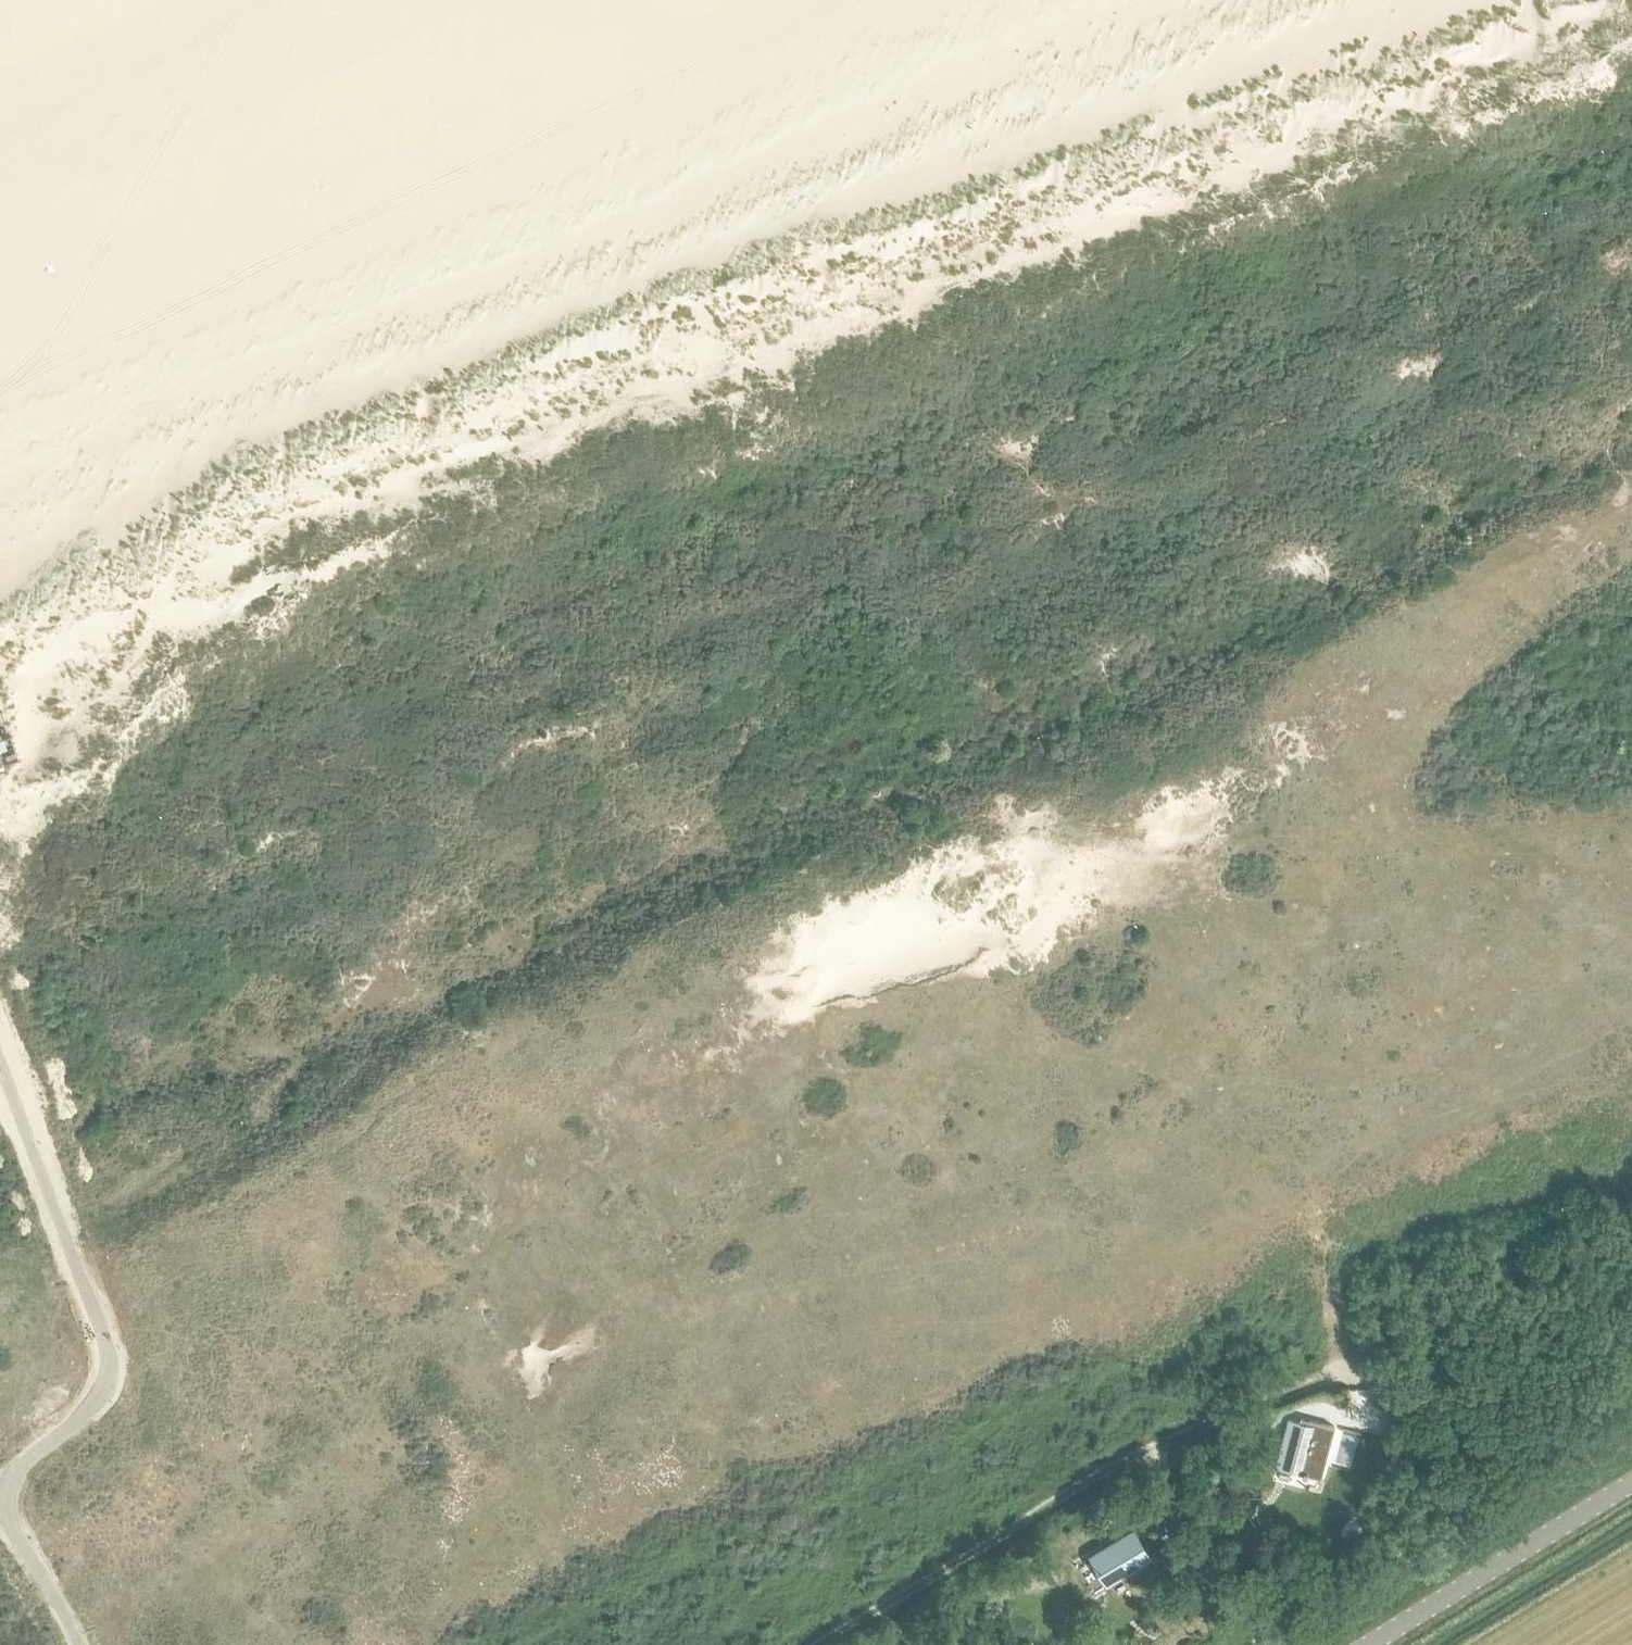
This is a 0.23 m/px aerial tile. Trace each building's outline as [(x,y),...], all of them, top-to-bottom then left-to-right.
[(0,754),(0,755),(2,763),(17,759),(14,750),(0,754)] [(1289,1418),(1276,1465),(1307,1473),(1330,1479),(1334,1464),(1337,1465),(1345,1428),(1309,1419),(1308,1424),(1289,1418)] [(1216,1519),(1204,1526),(1210,1535),(1221,1528),(1216,1519)] [(1133,1529),(1089,1555),(1107,1583),(1107,1584),(1151,1557),(1133,1529)]
